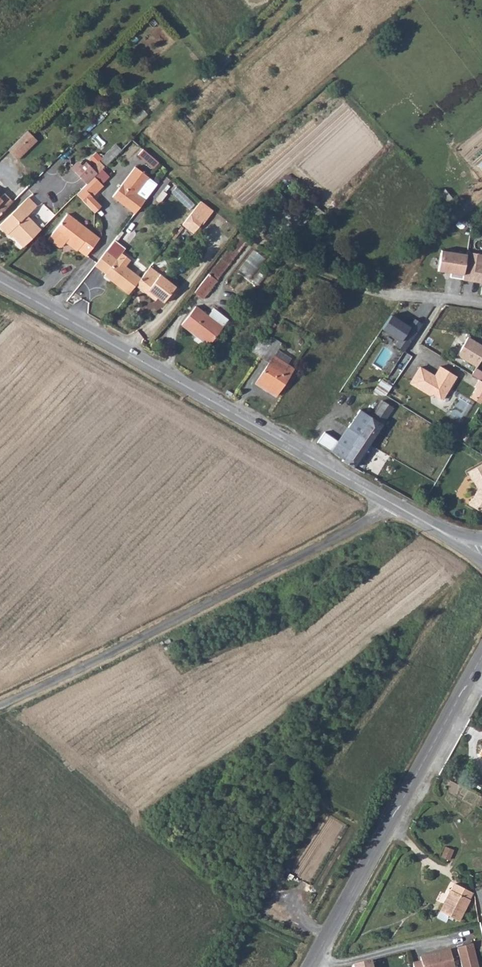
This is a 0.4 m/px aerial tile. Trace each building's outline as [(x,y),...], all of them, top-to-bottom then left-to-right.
[(20,138),(30,148),(37,141),(27,132),(20,138)] [(7,151),(17,161),(30,148),(20,138),(7,151)] [(122,161),(135,148),(129,141),(116,155),(122,161)] [(155,166),(159,161),(144,149),(139,154),(155,166)] [(102,169),(113,158),(107,152),(91,168),(97,174),(102,169)] [(86,162),(75,172),(86,184),(97,174),(91,168),(86,162)] [(86,184),(76,194),(85,204),(103,186),(100,183),(108,176),(102,169),(97,174),(86,184)] [(148,180),(134,169),(112,199),(134,216),(144,203),(135,196),(148,180)] [(176,186),(172,192),(191,207),(196,201),(176,186)] [(13,203),(4,194),(0,198),(0,215),(13,203)] [(23,246),(40,230),(27,216),(36,207),(28,198),(0,226),(8,234),(10,232),(23,246)] [(193,210),(204,219),(212,208),(201,200),(193,210)] [(204,219),(193,210),(182,224),(193,233),(204,219)] [(100,242),(70,216),(50,241),(60,250),(64,249),(68,244),(77,252),(79,250),(88,258),(100,242)] [(249,240),(241,234),(208,276),(217,283),(249,240)] [(241,269),(252,277),(266,257),(255,249),(241,269)] [(463,279),(467,254),(442,250),(438,271),(451,273),(450,277),(463,279)] [(468,252),(467,254),(463,279),(481,283),(481,254),(468,252)] [(116,262),(106,254),(95,269),(105,277),(112,283),(111,284),(126,296),(134,286),(138,280),(123,268),(129,261),(121,256),(116,262)] [(153,280),(157,275),(148,268),(144,273),(153,280)] [(144,273),(138,280),(134,286),(144,293),(146,290),(151,294),(163,279),(157,275),(153,280),(144,273)] [(217,283),(208,276),(196,293),(204,299),(217,283)] [(177,290),(163,279),(151,294),(155,298),(161,302),(164,299),(166,297),(169,299),(177,290)] [(211,344),(229,320),(218,313),(212,320),(201,312),(188,330),(204,342),(205,340),(211,344)] [(391,314),(383,328),(399,339),(395,345),(405,351),(423,323),(415,318),(410,326),(391,314)] [(234,324),(229,320),(211,344),(216,348),(234,324)] [(468,337),(457,354),(477,366),(481,358),(481,345),(468,337)] [(278,350),(265,342),(257,355),(270,363),(256,383),(275,396),(294,368),(275,356),(278,350)] [(402,367),(411,354),(406,350),(397,363),(402,367)] [(421,368),(411,384),(432,396),(436,394),(443,399),(456,376),(441,367),(435,376),(421,368)] [(474,374),(481,377),(481,370),(476,367),(474,374)] [(473,385),(475,387),(470,395),(479,402),(481,397),(481,381),(478,378),(473,385)] [(382,400),(388,392),(392,386),(383,380),(373,394),(374,395),(382,400)] [(341,462),(353,468),(395,404),(399,398),(388,392),(382,400),(371,417),(360,409),(333,451),(344,458),(341,462)] [(355,405),(360,409),(371,417),(382,400),(374,395),(370,401),(361,395),(355,405)] [(467,472),(477,489),(468,504),(481,513),(481,464),(467,472)] [(468,889),(455,883),(451,890),(450,889),(437,916),(445,920),(448,915),(458,920),(470,898),(468,889)] [(458,952),(462,966),(479,966),(475,951),(481,949),(481,942),(463,947),(464,950),(458,952)] [(414,966),(454,966),(450,950),(425,956),(426,959),(420,960),(421,965),(414,966)]
